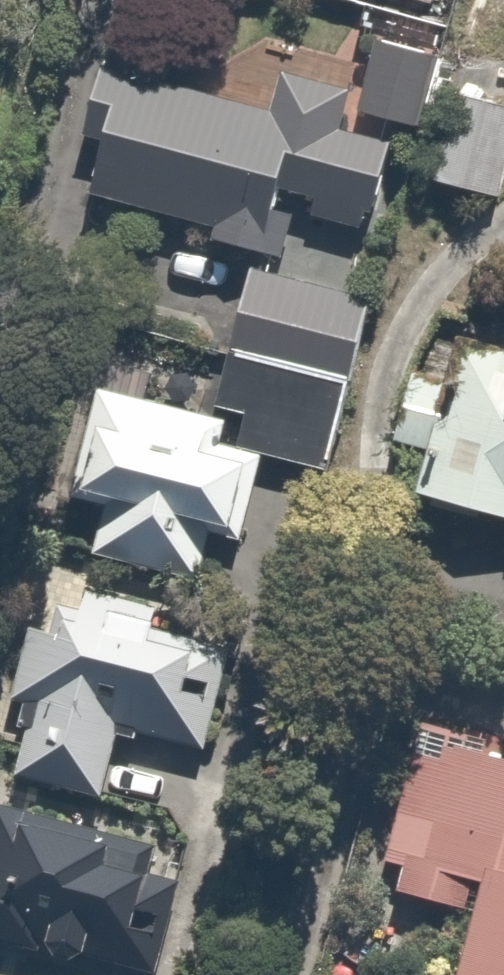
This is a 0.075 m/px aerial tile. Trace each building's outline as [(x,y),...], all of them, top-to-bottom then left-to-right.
[(445,22),(451,0),(371,0),(445,22)] [(390,41),(375,98),(369,120),(445,141),(466,62),(390,41)] [(280,111),(126,69),(109,133),(133,140),(113,214),(262,255),(235,352),(220,408),(270,421),(261,452),(273,455),(285,459),(330,471),(354,384),(367,388),(393,290),(386,288),(423,151),(365,136),(369,120),(375,98),(290,75),(280,111)] [(503,522),(503,348),(464,339),(426,504),(503,522)] [(252,533),(273,455),(261,452),(235,445),(240,425),(116,391),(89,490),(121,498),(108,547),(222,578),(235,529),(252,533)] [(91,620),(52,607),(44,630),(34,626),(3,721),(34,731),(15,787),(116,820),(145,729),(208,750),(241,649),(96,602),(91,620)] [(415,756),(387,857),(405,862),(397,891),(462,909),(470,881),(483,885),(458,974),(503,974),(503,757),(446,741),(440,762),(415,756)] [(0,799),(0,944),(99,974),(189,974),(222,868),(0,799)]
